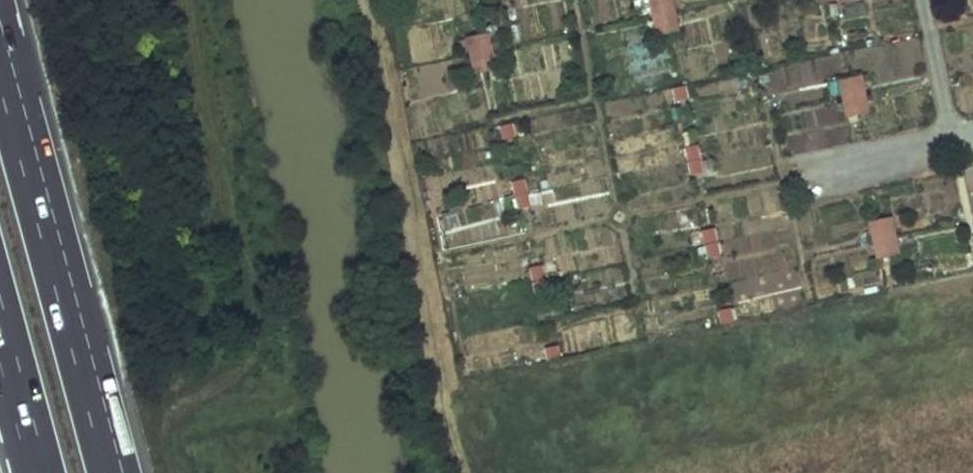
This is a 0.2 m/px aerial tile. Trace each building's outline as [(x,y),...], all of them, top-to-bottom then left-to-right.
[(658,35),(680,30),(674,0),(650,0),(658,35)] [(468,39),(475,74),(498,69),(491,34),(468,39)] [(858,85),(857,77),(836,83),(838,90),(858,85)] [(862,105),(858,85),(838,90),(842,109),(862,105)] [(864,113),(862,105),(842,109),(844,117),(864,113)] [(889,227),(887,220),(867,224),(869,232),(889,227)] [(700,232),(708,258),(725,253),(716,227),(700,232)] [(893,247),(889,227),(869,232),(873,252),(893,247)] [(895,254),(893,247),(873,252),(875,259),(895,254)] [(533,294),(549,293),(548,264),(532,265),(533,294)]
